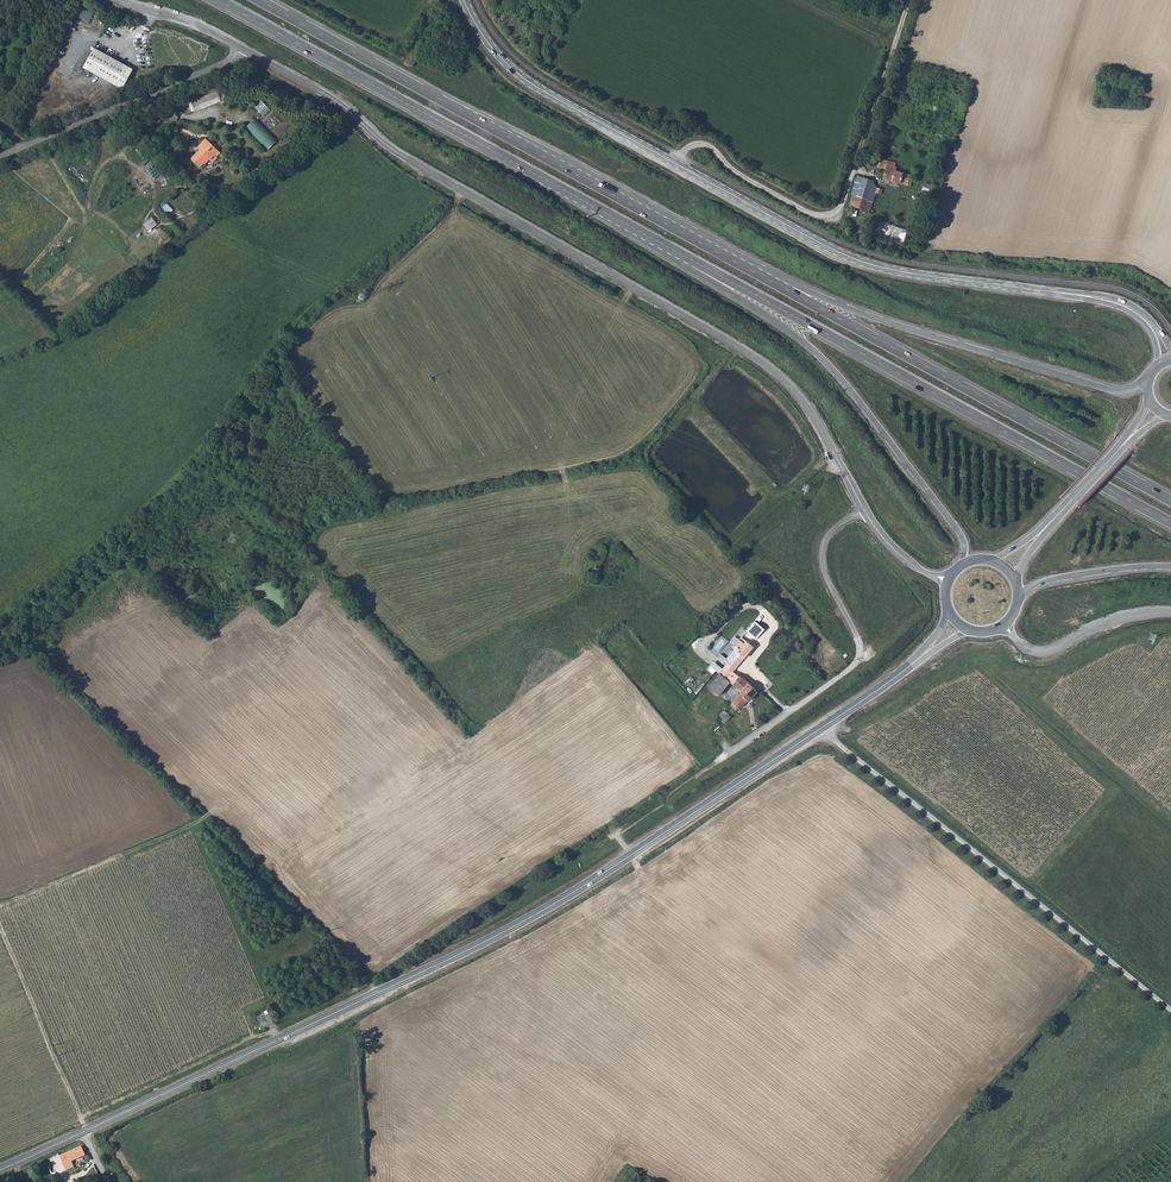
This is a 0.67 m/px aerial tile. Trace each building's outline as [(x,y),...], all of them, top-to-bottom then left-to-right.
[(95,48),(83,67),(122,90),(134,70),(95,48)] [(217,91),(192,102),(196,112),(222,101),(217,91)] [(265,116),(271,109),(261,99),(255,106),(265,116)] [(257,117),(247,126),(268,149),(278,140),(257,117)] [(218,152),(205,138),(198,143),(196,147),(188,155),(196,164),(200,160),(202,160),(207,156),(211,160),(215,157),(214,155),(218,152)] [(880,159),(877,167),(886,169),(883,178),(910,186),(912,180),(909,179),(910,175),(893,170),(895,163),(880,159)] [(873,182),(874,180),(858,176),(852,194),(873,201),(878,187),(873,182)] [(926,182),(922,190),(928,192),(931,184),(926,182)] [(873,201),(852,194),(850,206),(871,212),(873,201)] [(159,205),(168,214),(173,209),(164,199),(159,205)] [(152,216),(143,224),(149,230),(158,223),(152,216)] [(763,630),(754,623),(753,622),(745,632),(755,640),(763,630)] [(766,634),(772,626),(769,623),(763,630),(766,634)] [(719,673),(718,674),(735,687),(743,678),(741,676),(740,678),(732,672),(751,648),(740,638),(739,640),(736,638),(734,641),(736,643),(734,646),(732,645),(729,647),(732,650),(724,660),(727,663),(724,667),(719,673)] [(712,676),(707,682),(710,685),(715,679),(712,676)] [(743,678),(735,687),(744,693),(751,685),(743,678)] [(744,693),(743,694),(750,700),(757,693),(751,685),(744,693)] [(712,691),(709,695),(715,700),(719,696),(712,691)] [(743,694),(739,699),(746,705),(750,700),(743,694)] [(739,699),(733,705),(740,711),(746,705),(739,699)] [(725,709),(719,715),(725,722),(732,716),(725,709)] [(84,1146),(63,1154),(69,1169),(77,1167),(75,1161),(88,1155),(84,1146)]
